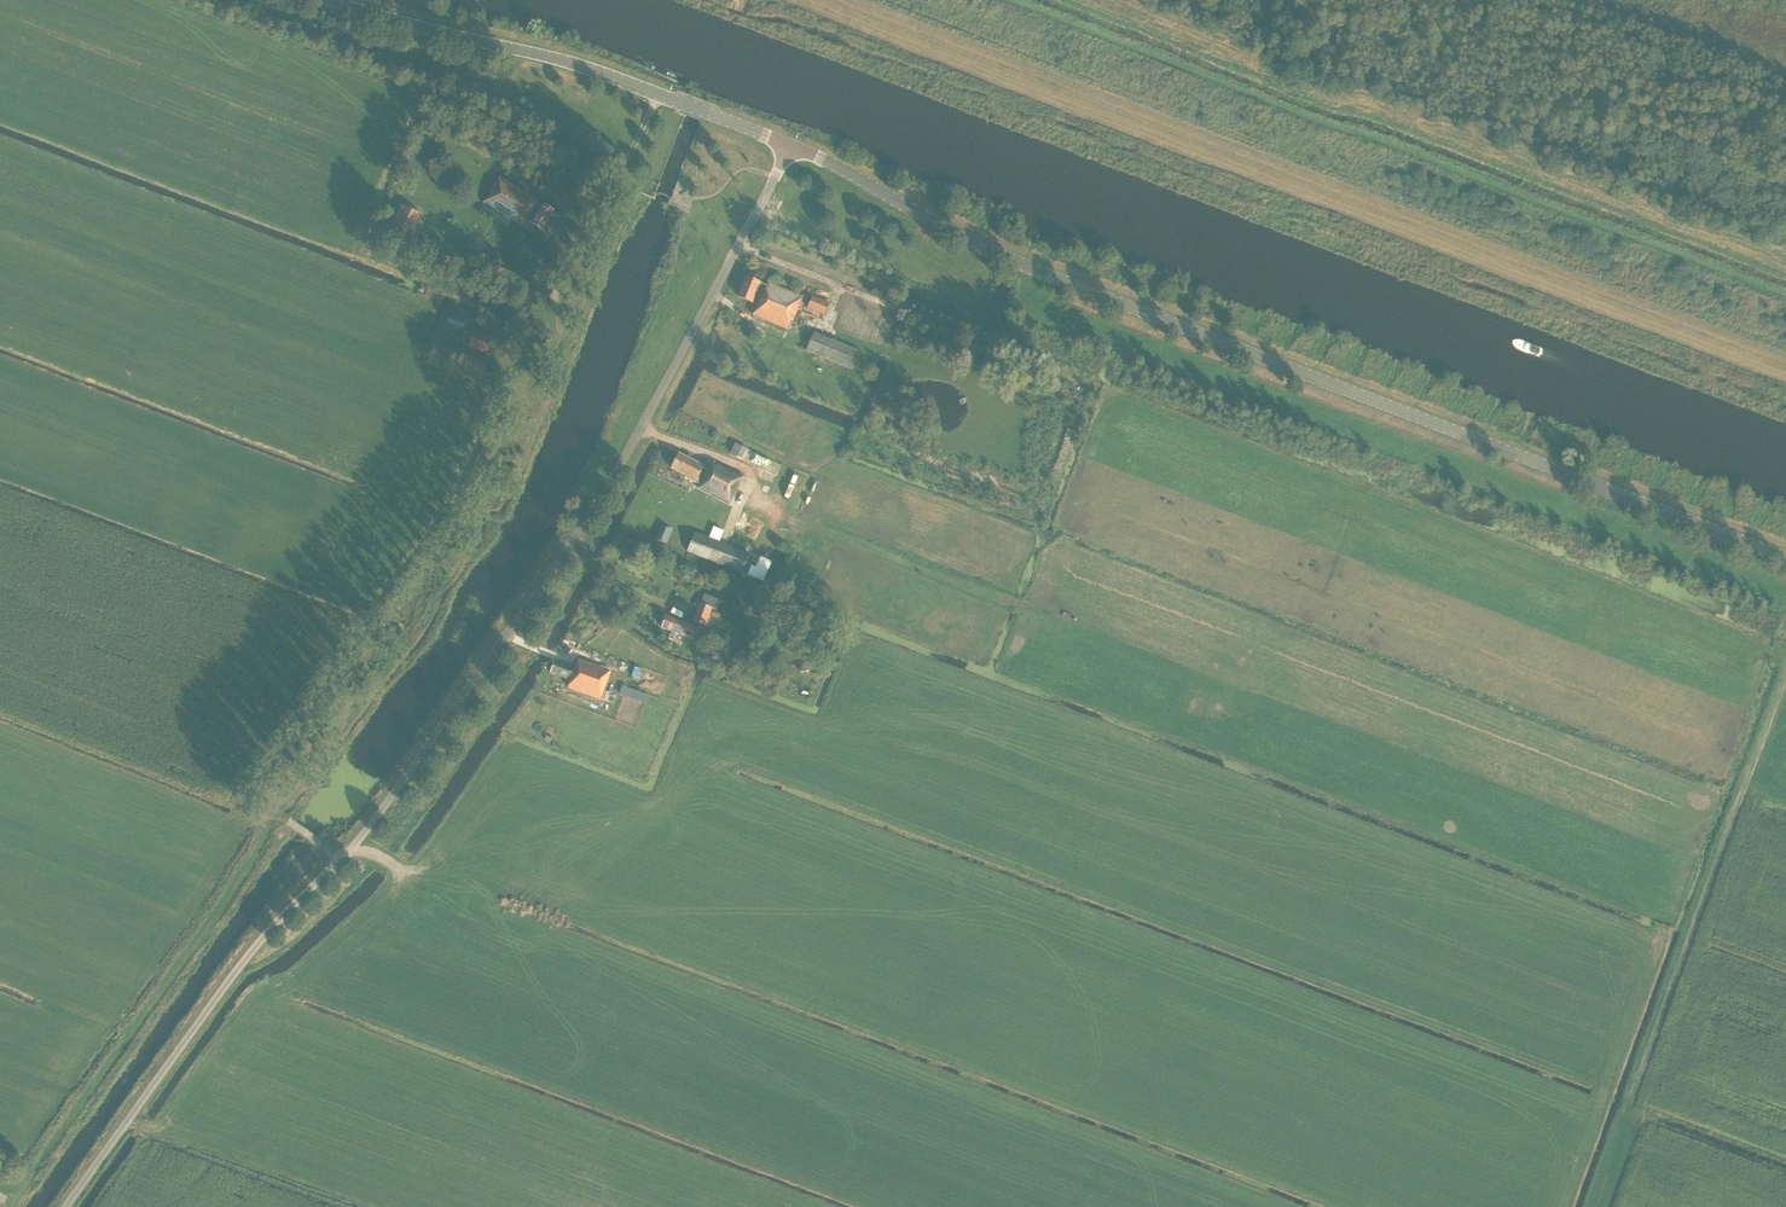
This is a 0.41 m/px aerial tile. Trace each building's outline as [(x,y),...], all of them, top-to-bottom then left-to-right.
[(525,220),(532,224),(542,230),(553,211),(543,205),(537,216),(531,212),(537,201),(499,177),(483,203),(521,227),(525,220)] [(413,232),(420,216),(402,208),(389,237),(400,241),(406,229),(413,232)] [(495,265),(488,282),(498,286),(504,270),(505,269),(495,265)] [(504,270),(498,286),(512,291),(519,275),(504,270)] [(801,299),(767,284),(766,287),(759,283),(759,282),(746,277),(737,297),(751,303),(751,301),(757,304),(752,316),(787,329),(791,320),(793,320),(800,302),(801,299)] [(803,293),(801,299),(800,302),(808,305),(809,302),(812,297),(803,293)] [(829,304),(812,297),(809,302),(808,305),(807,308),(824,315),(829,304)] [(451,313),(448,322),(447,325),(463,331),(467,319),(451,313)] [(473,333),(473,334),(465,331),(462,340),(470,343),(468,347),(485,353),(490,340),(473,333)] [(859,351),(813,332),(806,350),(852,370),(859,351)] [(730,454),(738,457),(763,469),(759,479),(773,485),(782,465),(735,443),(730,454)] [(703,467),(678,454),(671,468),(685,475),(684,477),(695,483),(695,482),(701,484),(698,489),(729,505),(743,477),(712,462),(706,474),(701,471),(703,467)] [(796,499),(805,481),(793,475),(784,493),(796,499)] [(655,539),(667,544),(673,530),(667,528),(672,519),(662,512),(654,525),(659,528),(655,539)] [(687,530),(680,548),(688,551),(695,533),(687,530)] [(771,562),(749,553),(695,532),(695,533),(688,551),(687,552),(763,582),(771,562)] [(712,610),(713,611),(715,611),(720,599),(704,593),(693,621),(706,626),(712,610)] [(713,611),(711,616),(719,619),(721,614),(715,611),(713,611)] [(700,629),(665,616),(661,628),(695,641),(700,629)] [(574,668),(554,661),(550,672),(569,680),(566,688),(600,700),(611,672),(577,659),(574,668)] [(631,676),(637,679),(641,669),(634,667),(631,676)] [(644,704),(647,695),(629,688),(626,698),(644,704)]
